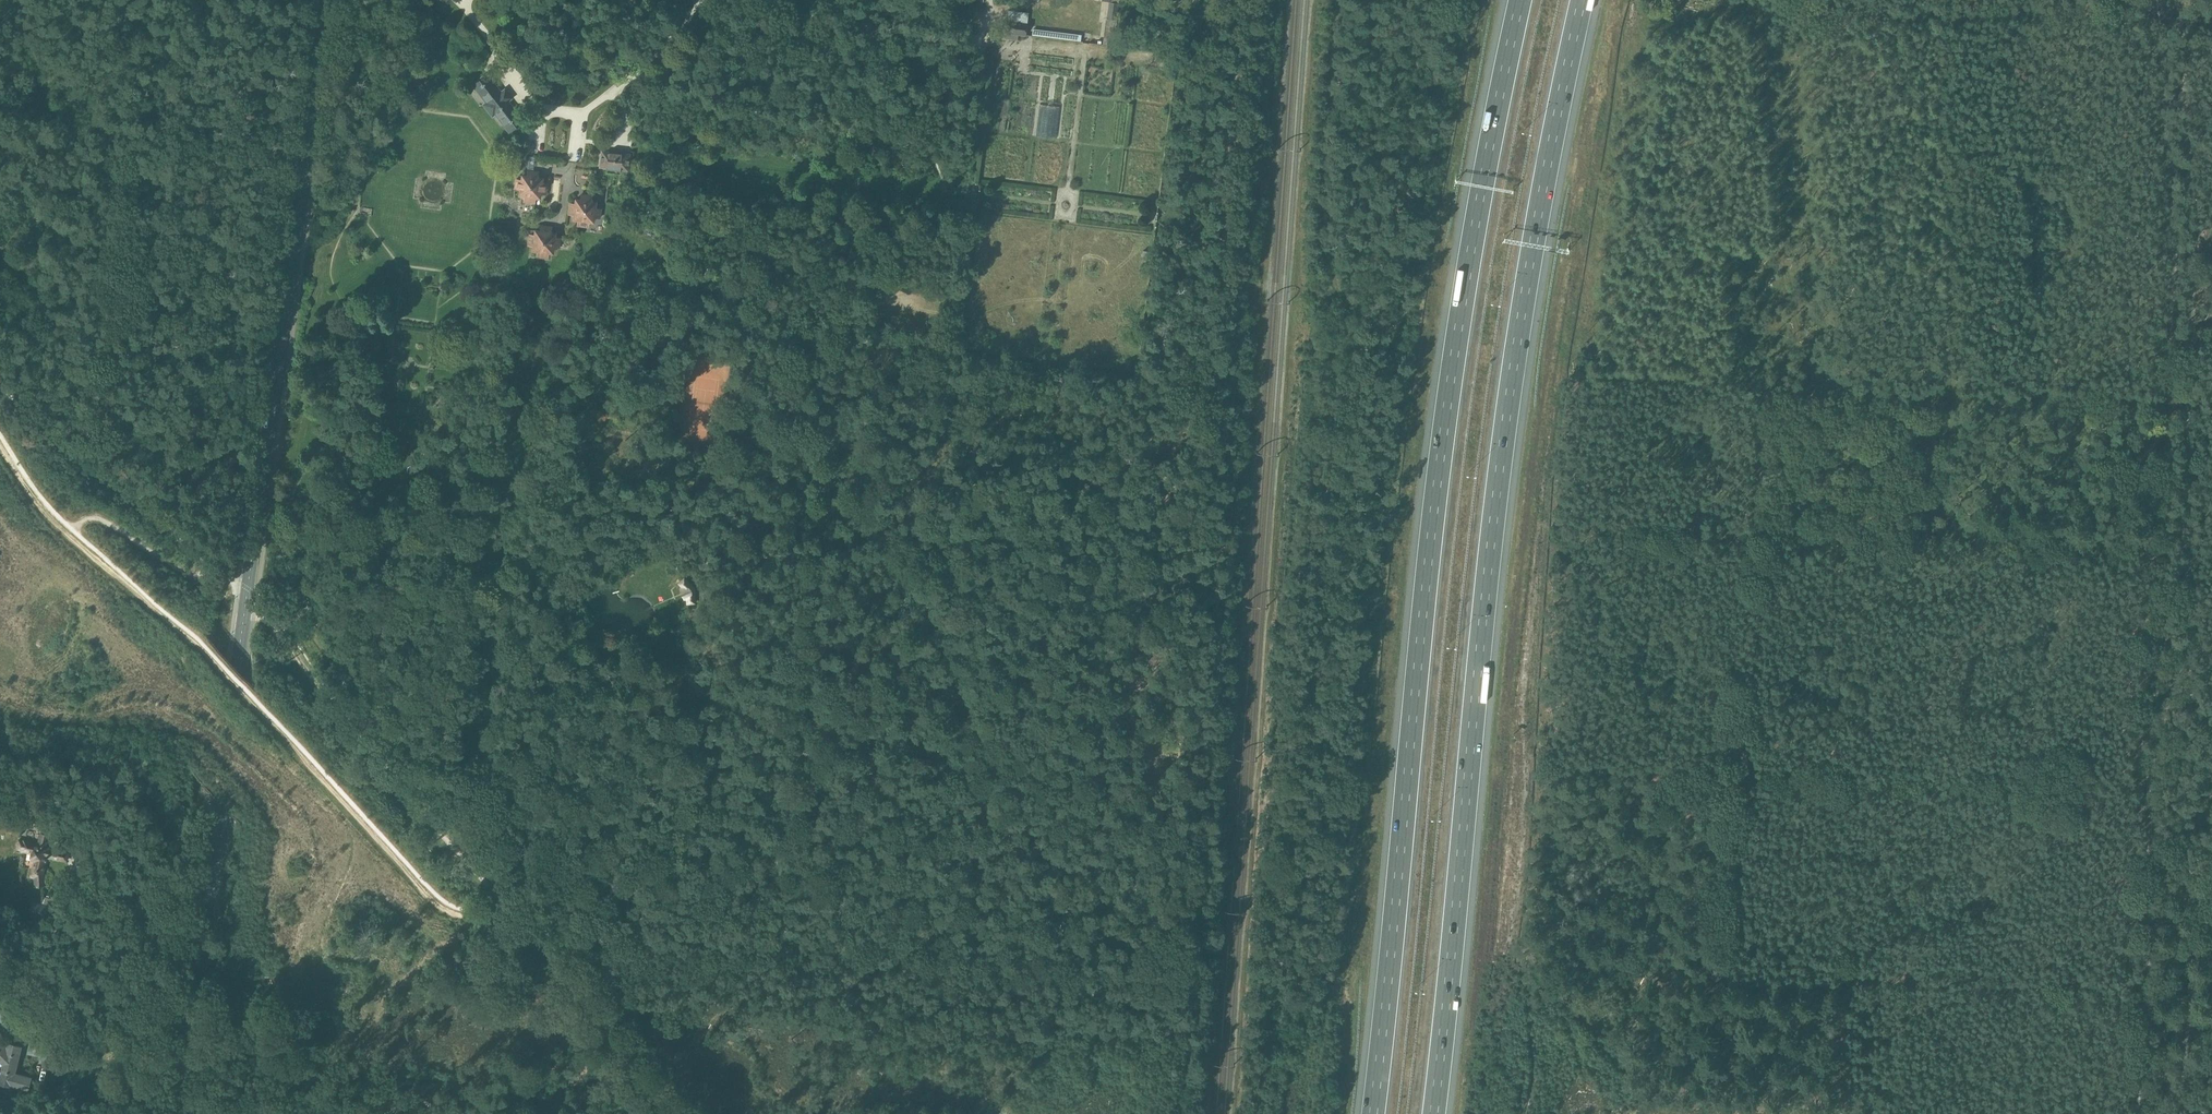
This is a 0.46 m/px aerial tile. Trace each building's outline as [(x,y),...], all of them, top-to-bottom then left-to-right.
[(1108,18),(1116,19),(1118,1),(1118,0),(1110,0),(1108,18)] [(1027,22),(1007,19),(1005,39),(1017,40),(1018,33),(1025,34),(1027,22)] [(1082,35),(1033,29),(1032,35),(1081,41),(1082,35)] [(500,93),(495,86),(486,75),(473,85),(487,102),(484,104),(492,114),(495,112),(509,131),(522,121),(506,100),(510,97),(504,90),(500,93)] [(630,154),(602,150),(600,167),(620,169),(628,170),(630,154)] [(515,188),(520,189),(520,195),(540,198),(541,185),(547,185),(547,183),(542,183),(542,178),(532,176),(532,171),(528,171),(527,176),(522,175),(522,179),(516,179),(515,188)] [(568,214),(574,215),(573,219),(593,222),(594,217),(600,218),(601,208),(595,207),(596,201),(591,201),(592,196),(580,194),(580,199),(576,198),(575,203),(570,202),(568,214)] [(533,250),(537,251),(537,256),(548,257),(550,246),(559,247),(560,237),(555,237),(556,232),(551,232),(552,226),(547,226),(546,231),(535,229),(533,250)] [(742,388),(734,394),(739,402),(748,396),(742,388)] [(431,446),(422,448),(423,450),(422,450),(424,455),(425,455),(433,453),(431,446)] [(679,585),(681,587),(679,588),(683,599),(686,599),(686,603),(694,603),(694,588),(685,579),(679,585)] [(30,875),(34,876),(35,886),(43,886),(42,873),(46,859),(47,857),(66,861),(68,853),(47,849),(48,846),(45,845),(48,835),(41,833),(38,844),(24,840),(24,841),(20,840),(18,848),(22,849),(22,850),(32,853),(30,860),(34,861),(30,875)] [(50,906),(32,902),(29,916),(48,920),(50,906)] [(3,1064),(0,1077),(0,1083),(13,1086),(13,1085),(29,1089),(32,1077),(15,1073),(21,1046),(5,1042),(5,1043),(0,1039),(0,1062),(3,1064)]
